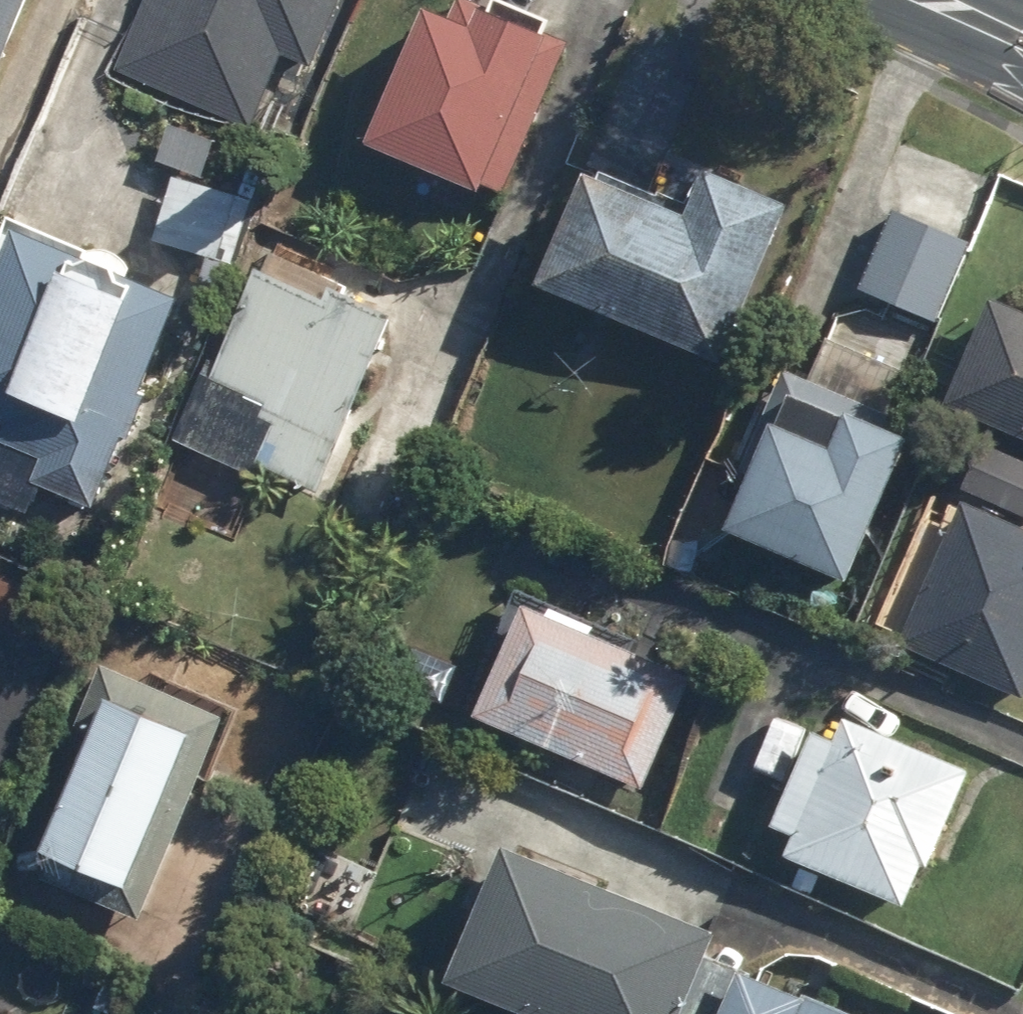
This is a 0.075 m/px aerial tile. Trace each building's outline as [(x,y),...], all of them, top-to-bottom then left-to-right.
[(45,0),(0,0),(0,94),(45,0)] [(121,71),(258,129),(290,54),(322,67),(350,0),(151,0),(121,71)] [(386,141),(500,189),(565,35),(482,0),(446,0),(386,141)] [(697,214),(598,173),(550,287),(729,363),(731,357),(742,362),(755,329),(745,325),(797,204),(716,170),(697,214)] [(978,242),(900,209),(866,290),(944,322),(978,242)] [(133,291),(81,269),(85,259),(16,229),(0,266),(0,508),(31,521),(43,493),(87,511),(178,299),(137,282),(133,291)] [(275,250),(220,378),(276,402),(270,417),(282,422),(264,464),(332,493),(411,307),(275,250)] [(1002,298),(956,407),(1022,435),(1022,306),(1002,298)] [(763,478),(742,529),(863,580),(928,428),(792,371),(749,472),(763,478)] [(977,443),(957,486),(1022,516),(1022,464),(977,443)] [(965,501),(899,643),(1022,701),(1022,528),(965,501)] [(703,679),(539,602),(486,714),(650,790),(703,679)] [(224,716),(96,663),(71,724),(95,733),(35,876),(139,919),(224,716)] [(982,767),(860,716),(849,743),(822,732),(782,827),(804,836),(795,858),(915,907),(932,867),(939,870),(982,767)] [(528,841),(470,982),(547,1013),(698,1013),(735,927),(528,841)] [(752,970),(734,1013),(858,1013),(752,970)] [(0,1001),(0,1013),(31,1013),(0,1001)]
